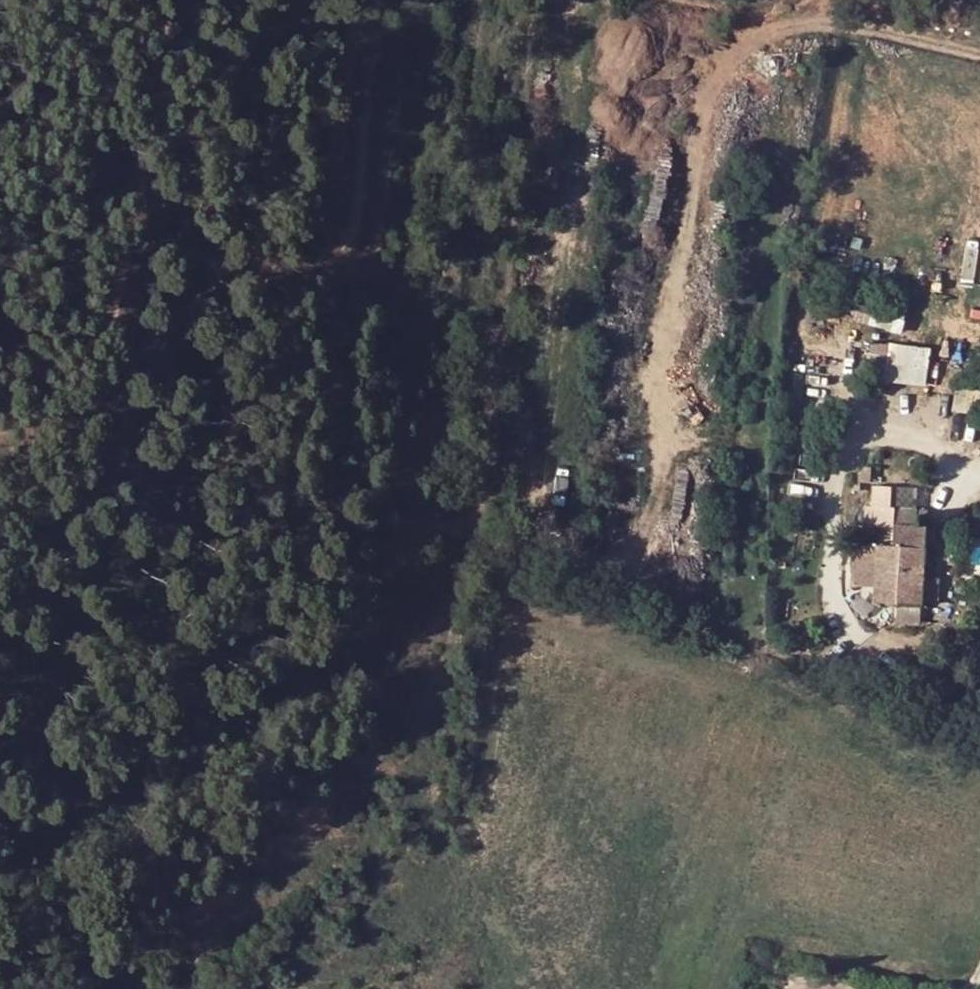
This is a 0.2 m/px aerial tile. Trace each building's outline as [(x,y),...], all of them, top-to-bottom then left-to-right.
[(931,378),(933,346),(903,344),(901,376),(931,378)] [(893,507),(892,528),(855,525),(852,584),(876,586),(876,605),(895,606),(896,623),(920,624),(922,600),(944,601),(944,578),(924,577),(925,529),(914,529),(915,518),(925,518),(925,509),(893,507)]
